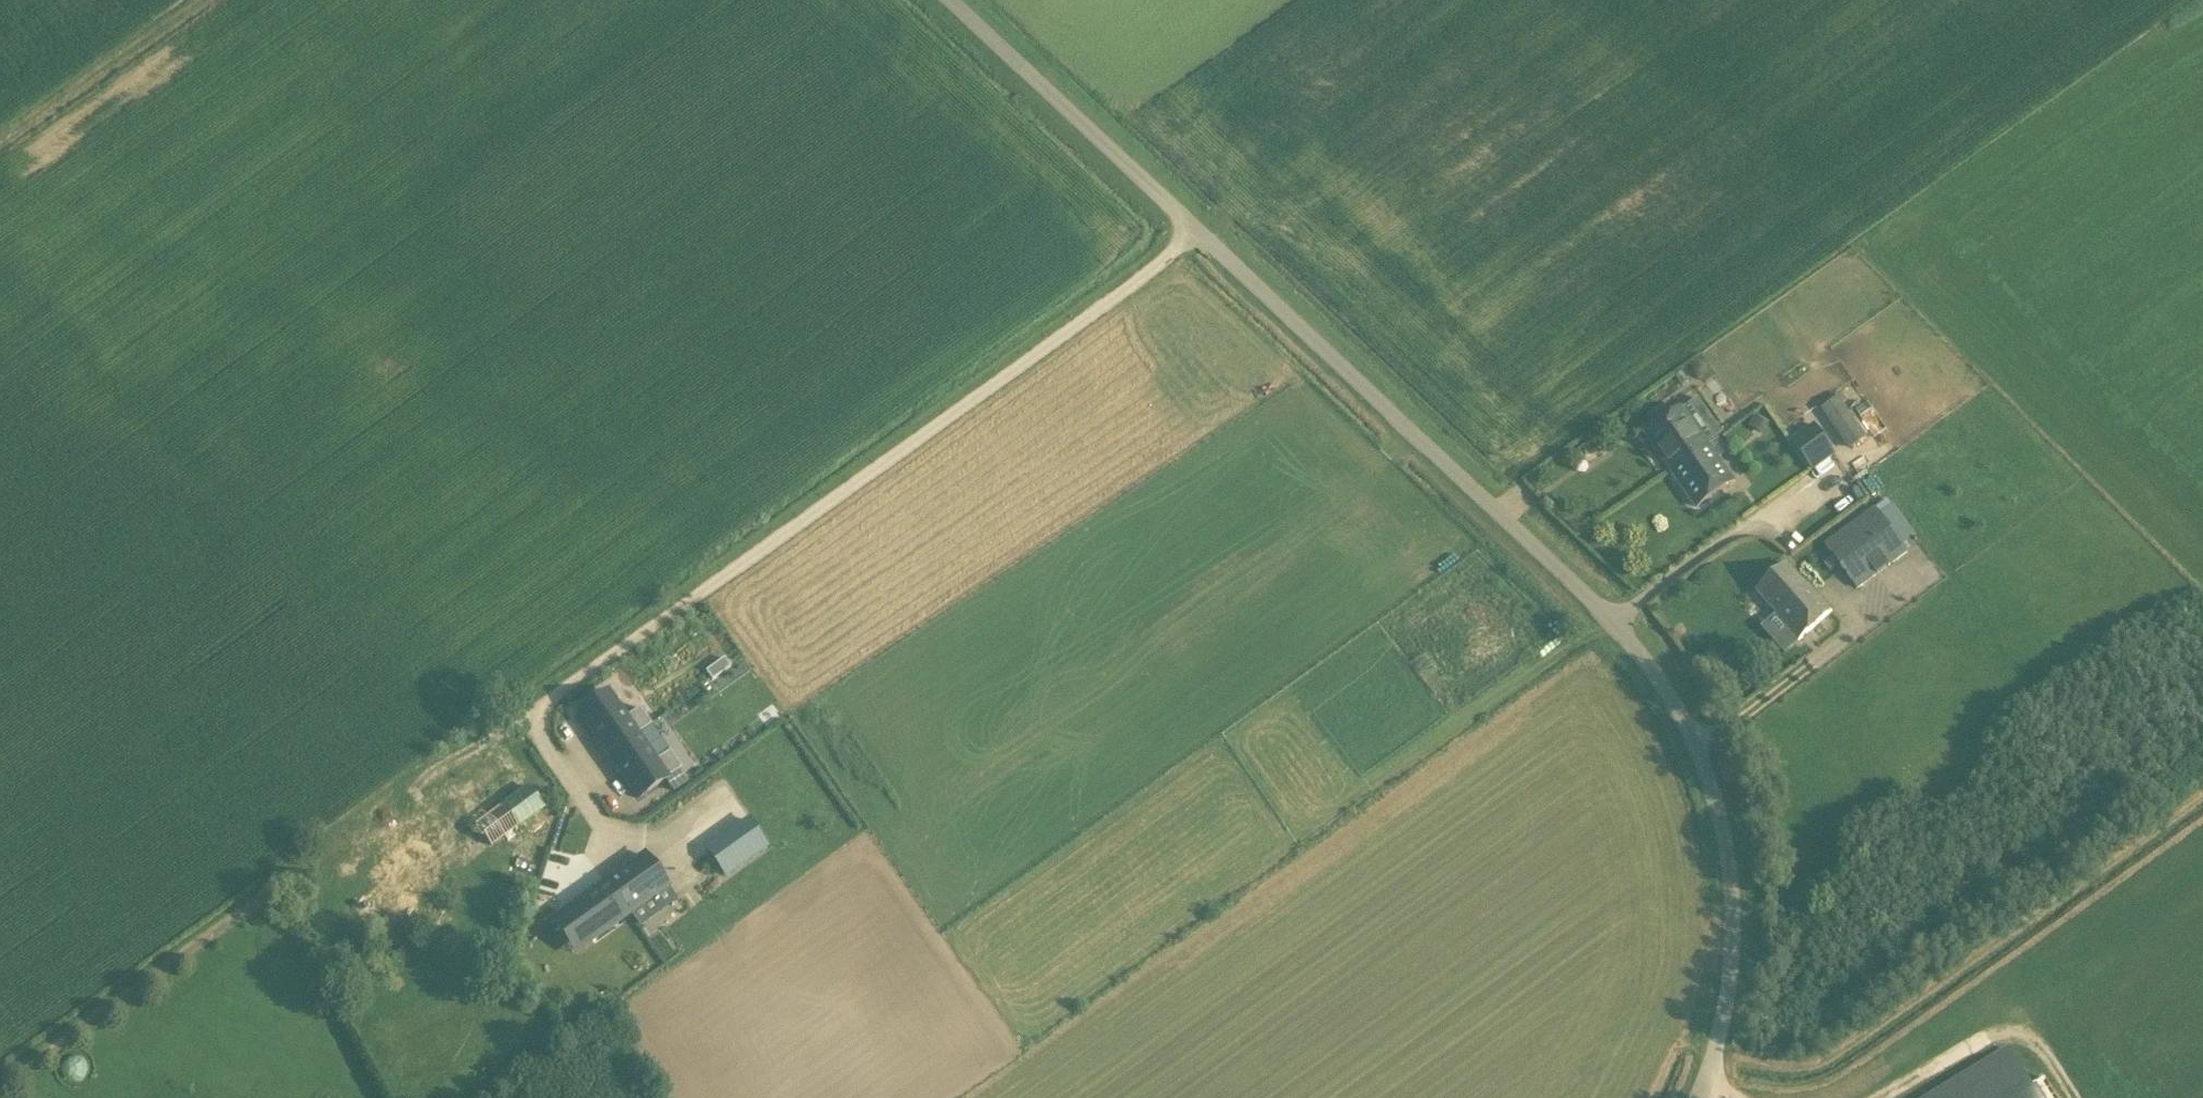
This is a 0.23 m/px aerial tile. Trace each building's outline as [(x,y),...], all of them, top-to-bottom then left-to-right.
[(1866,439),(1842,404),(1825,416),(1849,451),(1866,439)] [(1743,478),(1682,411),(1650,441),(1710,508),(1743,478)] [(1759,419),(1753,429),(1763,435),(1764,433),(1765,433),(1770,425),(1759,419)] [(1836,455),(1814,424),(1790,441),(1812,472),(1836,455)] [(1888,499),(1875,509),(1881,516),(1894,506),(1890,501),(1888,499)] [(1874,507),(1824,545),(1858,591),(1909,553),(1881,516),(1875,509),(1874,507)] [(1807,587),(1788,565),(1758,592),(1778,614),(1776,615),(1799,640),(1831,610),(1809,585),(1807,587)] [(723,659),(706,672),(712,680),(729,668),(723,659)] [(609,691),(581,710),(610,752),(638,733),(638,732),(652,722),(641,707),(627,717),(609,691)] [(638,733),(610,752),(641,796),(665,779),(669,777),(668,776),(679,769),(683,767),(672,752),(658,762),(638,733)] [(669,777),(665,779),(674,792),(688,783),(679,769),(668,776),(669,777)] [(530,784),(504,803),(519,825),(545,806),(530,784)] [(766,845),(750,822),(735,833),(751,855),(766,845)] [(605,884),(627,915),(667,888),(645,856),(605,884)] [(605,884),(564,913),(587,944),(627,915),(605,884)] [(2012,1052),(1934,1097),(2039,1097),(2012,1052)]
